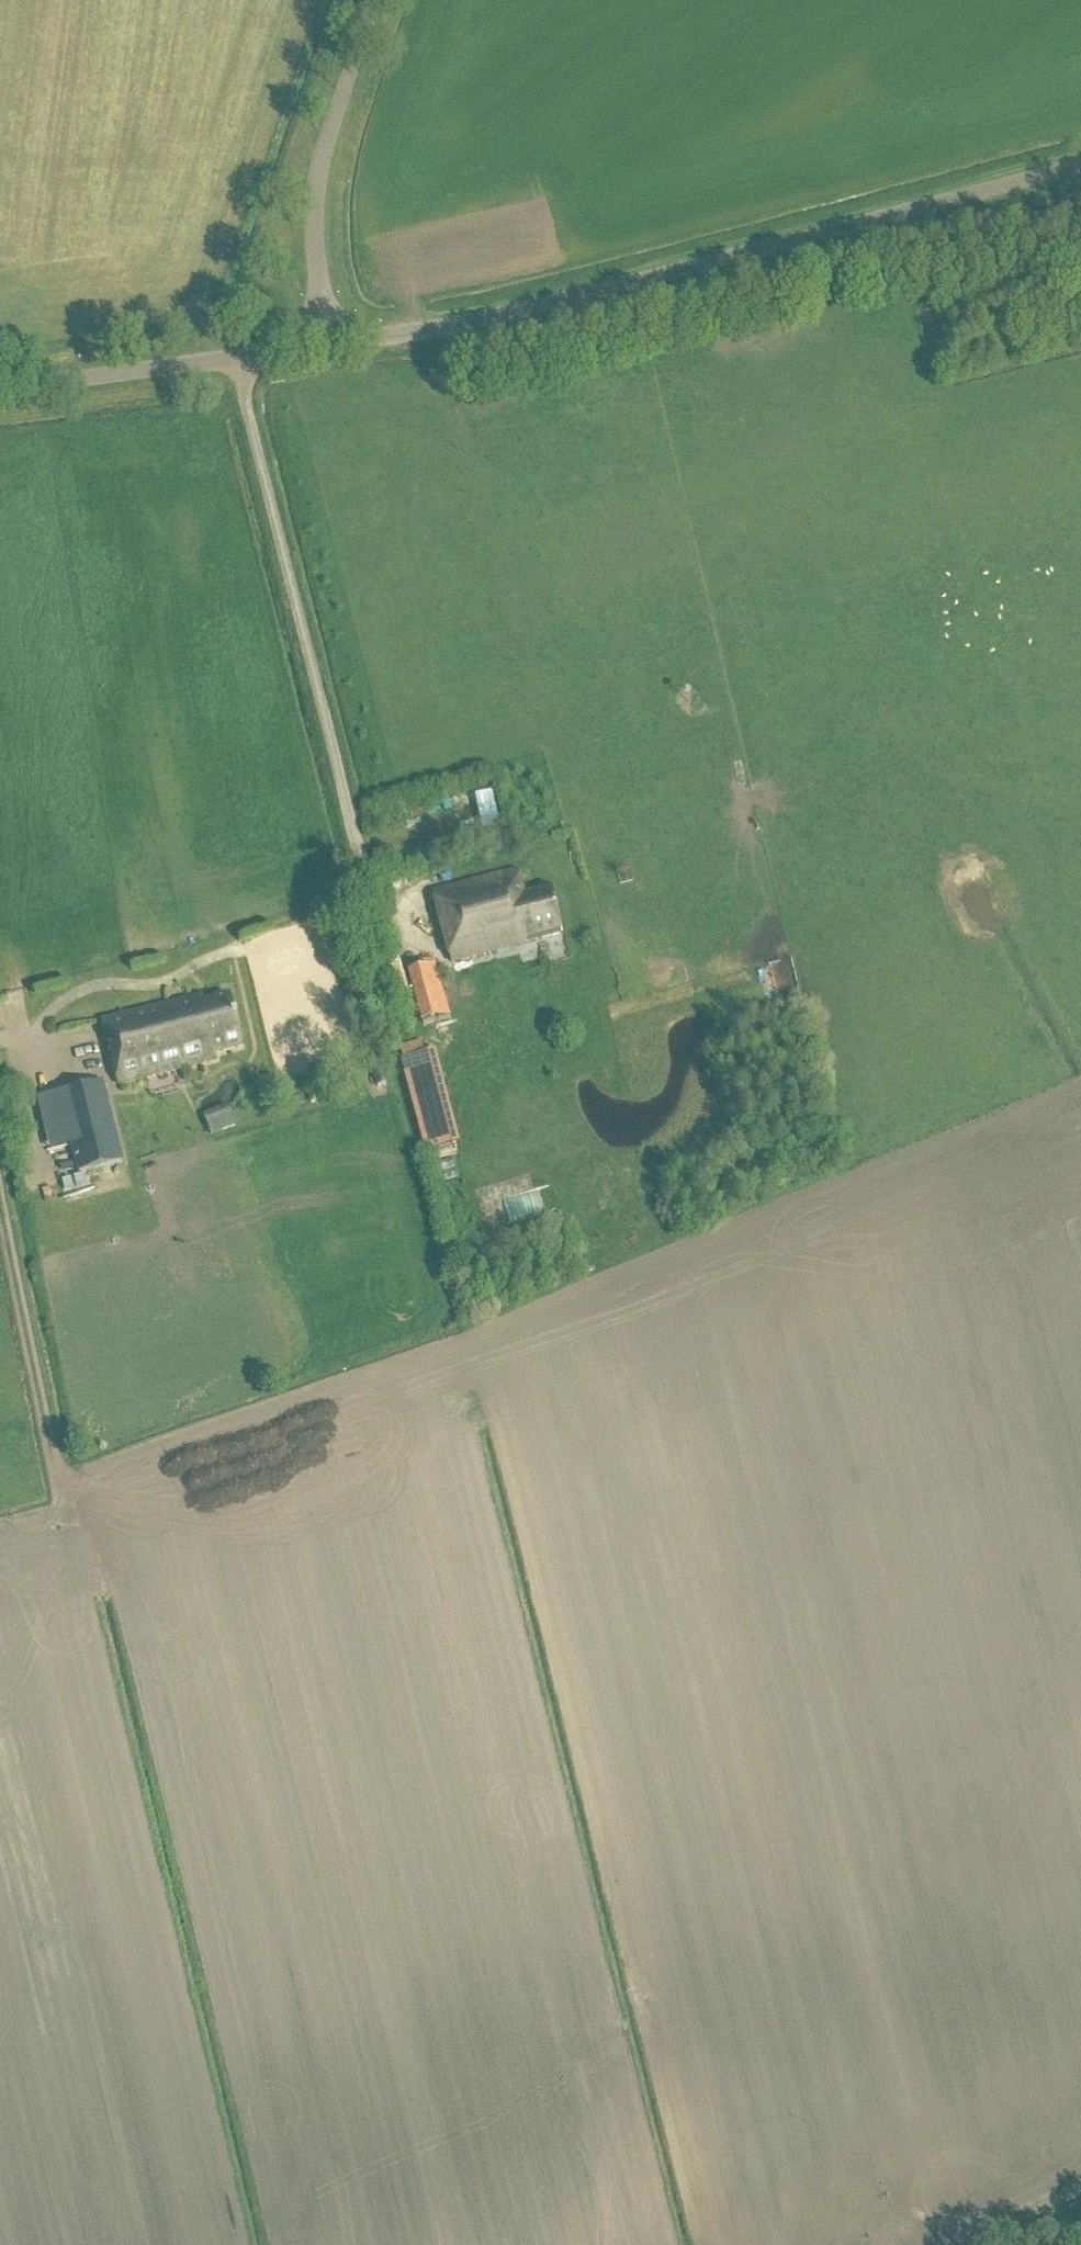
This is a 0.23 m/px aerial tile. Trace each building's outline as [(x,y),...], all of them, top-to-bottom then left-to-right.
[(527,896),(521,872),(436,894),(455,965),(566,935),(554,889),(527,896)] [(436,966),(407,974),(421,1025),(450,1017),(436,966)] [(216,1003),(215,996),(107,1023),(123,1088),(222,1063),(220,1054),(246,1048),(234,999),(216,1003)] [(403,1061),(401,1061),(409,1093),(436,1086),(428,1054),(424,1055),(403,1061)] [(103,1082),(57,1093),(70,1146),(76,1172),(122,1161),(103,1082)] [(228,1136),(253,1126),(244,1102),(218,1112),(228,1136)] [(261,1103),(248,1108),(253,1121),(266,1117),(261,1103)] [(444,1116),(417,1123),(425,1154),(452,1147),(444,1116)]
